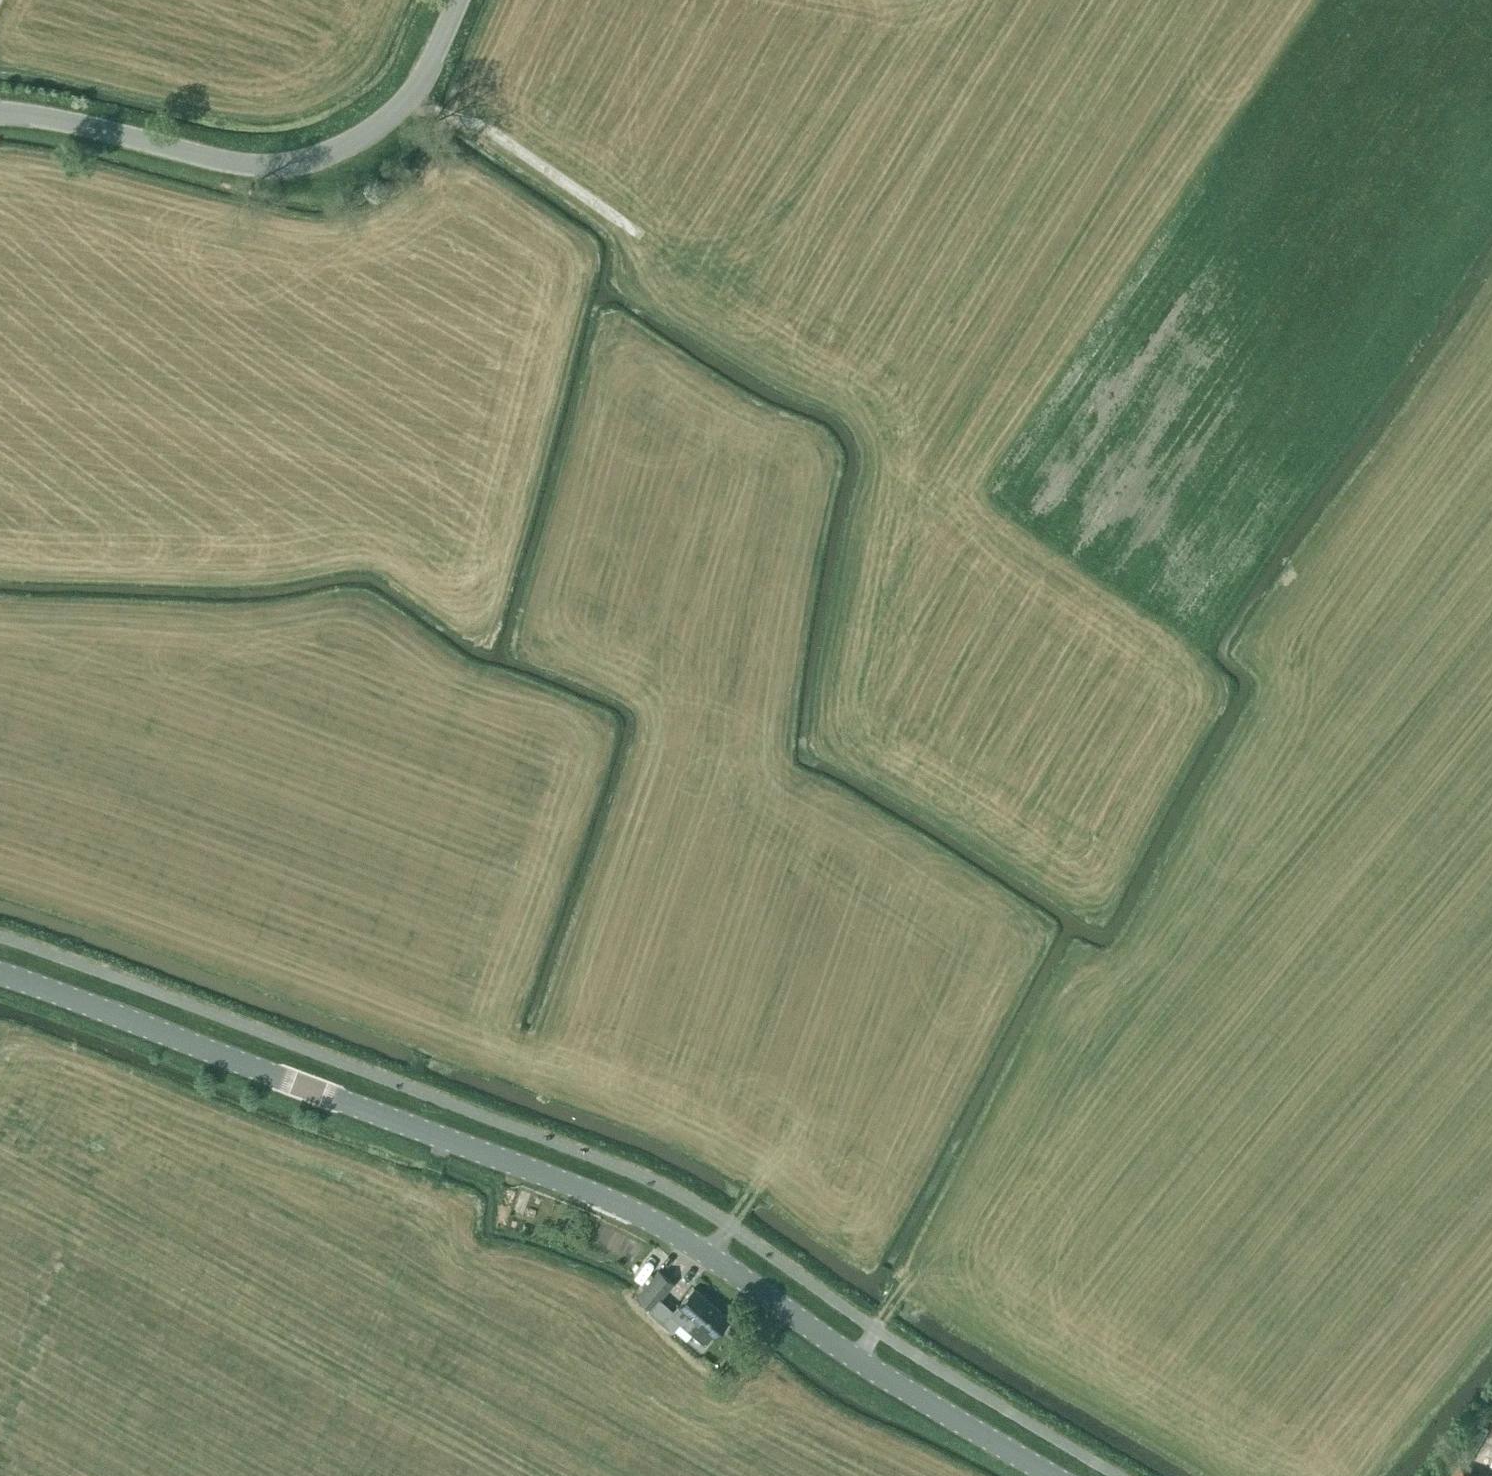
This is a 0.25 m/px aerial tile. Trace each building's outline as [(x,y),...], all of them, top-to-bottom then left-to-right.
[(674,1318),(670,1315),(674,1312),(660,1300),(673,1284),(657,1270),(636,1296),(650,1309),(649,1312),(666,1328),(674,1318)] [(670,1315),(674,1318),(705,1345),(713,1336),(714,1337),(729,1319),(694,1288),(674,1312),(670,1315)] [(1461,1454),(1468,1458),(1484,1430),(1469,1421),(1452,1449),(1453,1450),(1450,1455),(1458,1459),(1461,1454)] [(1460,1465),(1453,1475),(1478,1475),(1460,1465)]
